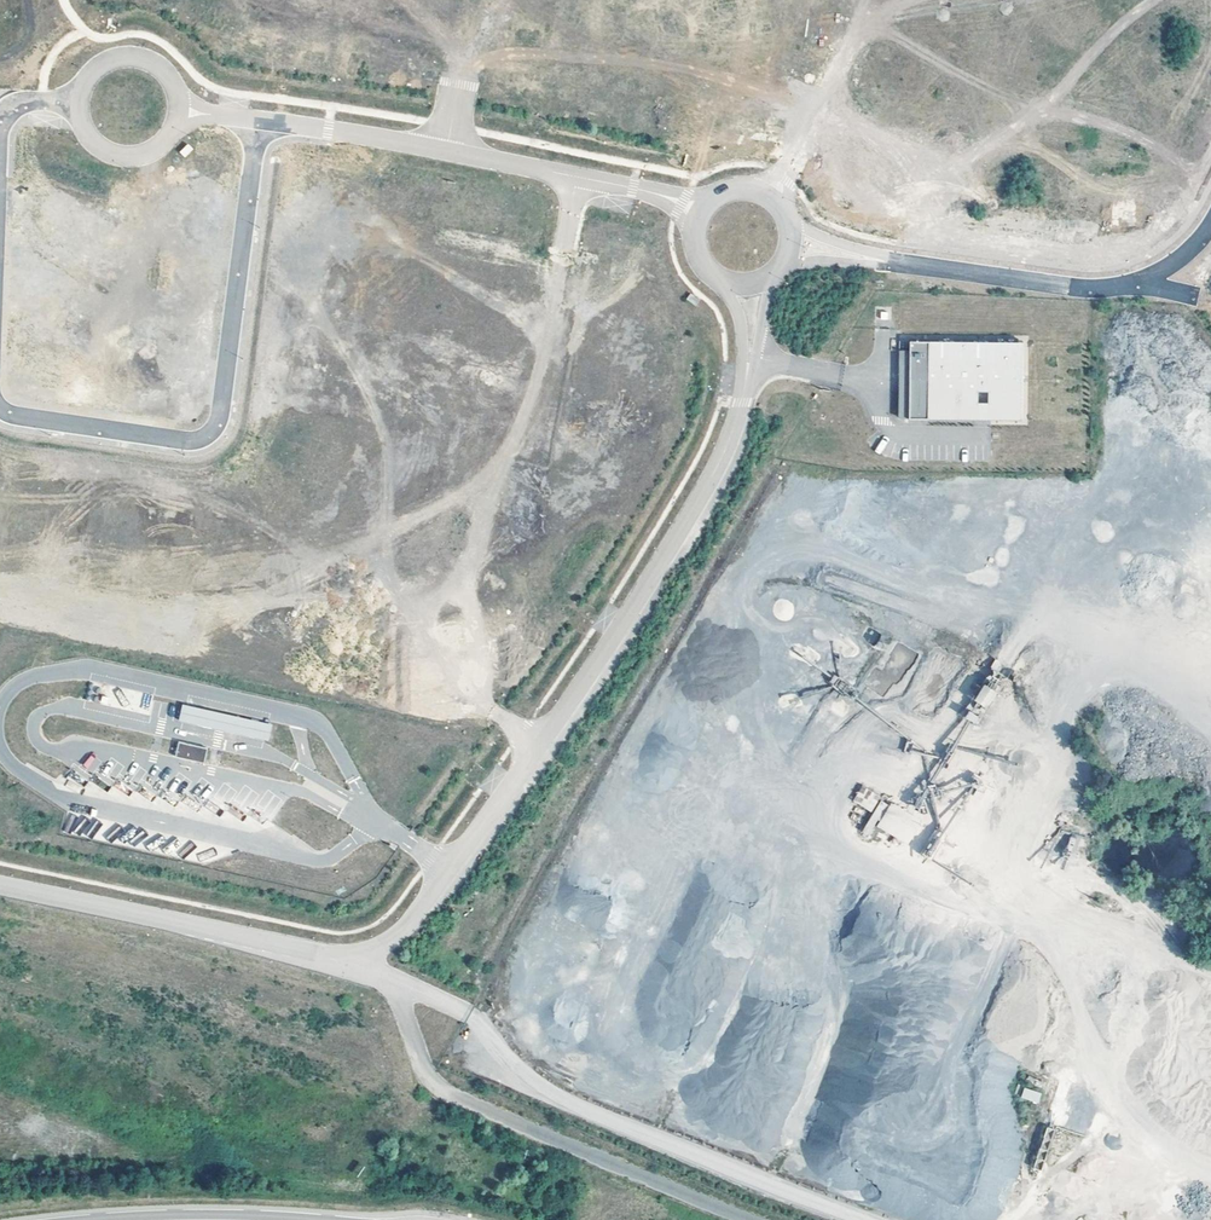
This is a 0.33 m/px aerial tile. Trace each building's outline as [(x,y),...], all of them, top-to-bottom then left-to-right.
[(194,150),(188,144),(179,152),(185,158),(194,150)] [(700,301),(690,293),(686,300),(696,307),(700,301)] [(900,419),(1023,420),(1024,346),(912,345),(912,353),(900,353),(900,419)] [(862,638),(874,645),(880,634),(869,627),(862,638)] [(985,684),(974,700),(986,708),(997,693),(985,684)] [(182,704),(178,721),(269,742),(273,725),(182,704)] [(179,742),(176,757),(205,763),(209,748),(179,742)] [(92,754),(83,765),(93,773),(102,762),(92,754)] [(878,824),(907,841),(921,818),(891,801),(878,824)] [(95,838),(99,821),(68,813),(64,830),(95,838)] [(102,834),(109,842),(122,831),(116,823),(102,834)] [(182,858),(195,846),(190,840),(177,852),(182,858)] [(200,861),(216,856),(214,848),(197,854),(200,861)] [(1038,1103),(1042,1093),(1024,1087),(1020,1098),(1038,1103)] [(1031,1165),(1045,1124),(1036,1121),(1022,1162),(1031,1165)] [(1040,1168),(1056,1127),(1047,1123),(1031,1165),(1040,1168)] [(1107,1149),(1121,1146),(1119,1134),(1105,1137),(1107,1149)]
